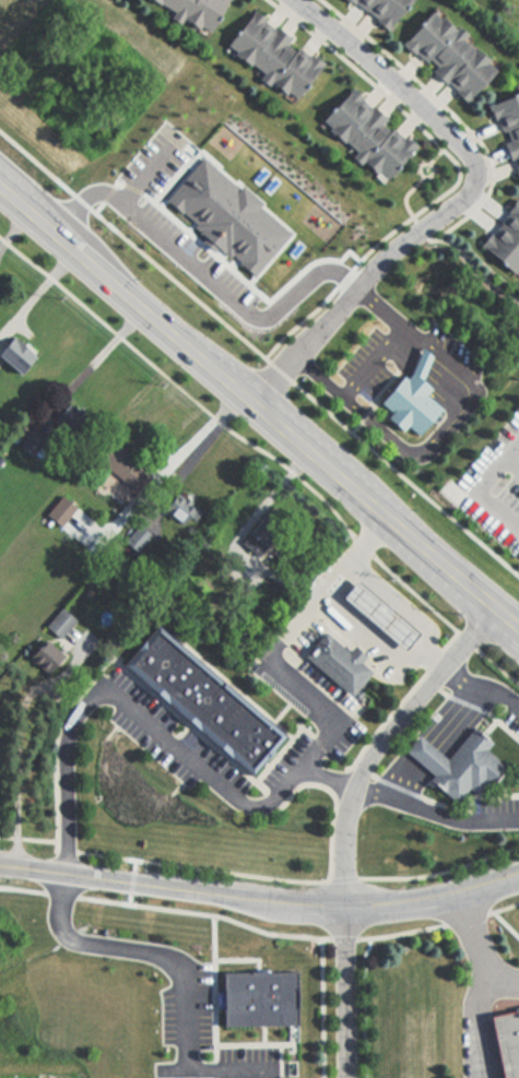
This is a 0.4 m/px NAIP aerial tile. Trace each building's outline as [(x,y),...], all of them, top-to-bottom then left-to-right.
[(208,35),(226,0),(140,0),(208,35)] [(405,0),(338,0),(388,29),(405,0)] [(494,69),(427,9),(397,43),(462,103),(494,69)] [(288,36),(244,10),(219,55),(297,100),(319,63),(284,44),(288,36)] [(413,145),(342,90),(314,127),(385,182),(413,145)] [(515,186),(518,184),(518,91),(486,102),(515,186)] [(515,202),(474,245),(508,276),(518,265),(518,206),(515,202)] [(19,377),(0,362),(0,360),(14,343),(33,358),(19,377)] [(411,369),(421,347),(433,358),(425,380),(411,369)] [(401,370),(406,375),(411,369),(425,380),(436,389),(429,396),(445,408),(422,438),(406,426),(404,431),(384,415),(388,410),(377,401),(401,370)] [(194,510),(173,494),(160,511),(182,526),(194,510)] [(362,592),(383,611),(374,621),(385,632),(399,616),(426,641),(437,629),(378,575),(362,592)] [(350,581),(411,633),(398,651),(335,599),(350,581)] [(155,627),(284,737),(249,775),(123,663),(155,627)] [(323,633),(304,656),(351,698),(370,674),(361,665),(366,656),(353,647),(347,653),(323,633)] [(473,728),(494,744),(486,753),(505,767),(483,795),(471,786),(460,801),(434,781),(437,778),(449,762),(473,728)] [(417,736),(449,762),(437,778),(405,751),(417,736)] [(221,971),(256,970),(293,970),(294,1022),(261,1022),(222,1023),(221,971)] [(488,1012),(518,1007),(518,1077),(499,1077),(488,1012)]
